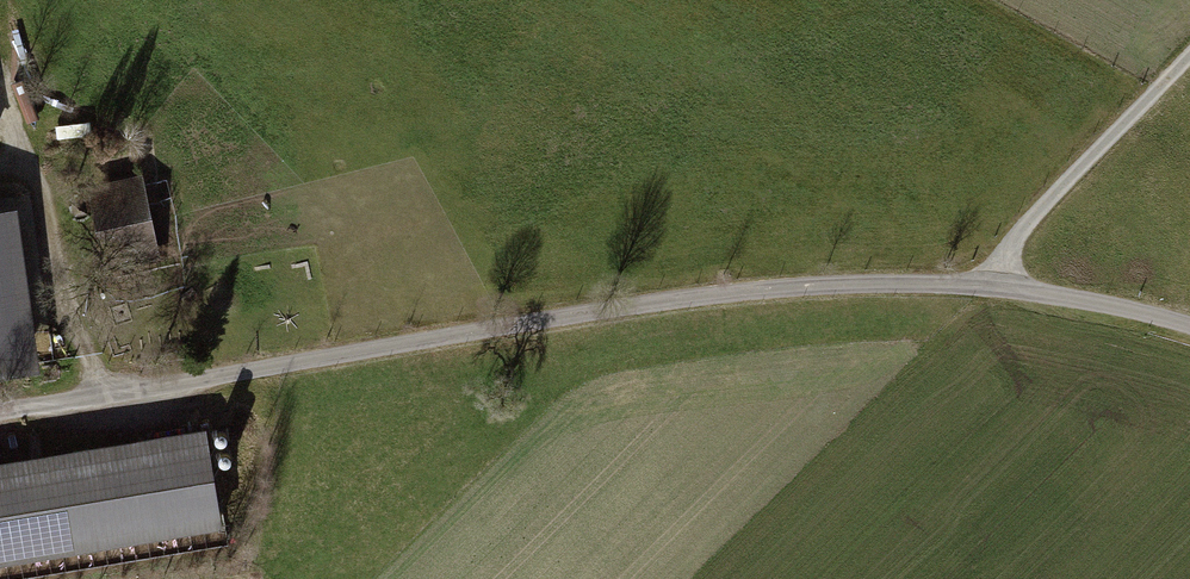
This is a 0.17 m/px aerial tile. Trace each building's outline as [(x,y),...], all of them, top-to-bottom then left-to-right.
[(161,272),(138,177),(85,190),(108,285),(161,272)] [(18,370),(6,294),(35,289),(24,222),(0,226),(0,373),(18,370)] [(0,463),(0,567),(226,530),(209,429),(0,463)]
